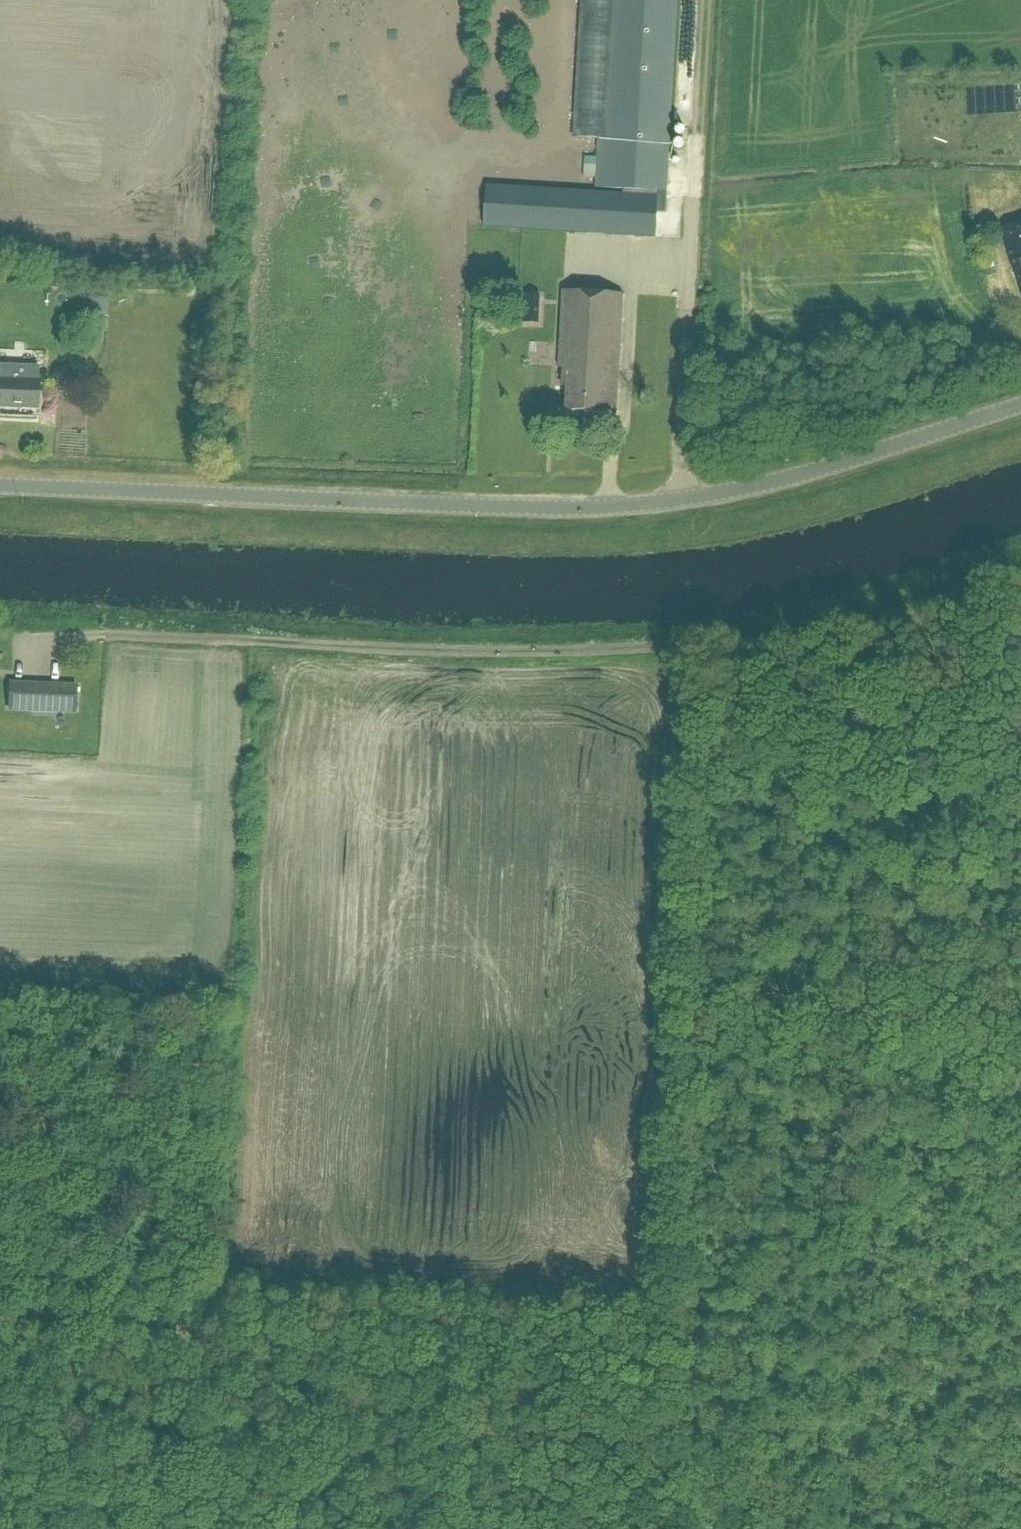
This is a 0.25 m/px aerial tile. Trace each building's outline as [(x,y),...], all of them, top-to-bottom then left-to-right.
[(607,141),(599,141),(598,159),(585,158),(584,177),(597,178),(596,188),(666,192),(677,0),(580,0),(573,137),(607,138),(607,141)] [(592,192),(487,185),(484,229),(672,240),(674,197),(592,192)] [(1000,229),(1012,268),(1013,268),(1020,296),(1020,223),(1000,229)] [(623,294),(563,291),(559,367),(564,368),(563,387),(568,387),(566,411),(605,413),(605,412),(617,413),(623,294)] [(11,366),(11,378),(0,378),(0,406),(36,408),(38,380),(37,380),(38,368),(11,366)] [(61,679),(11,678),(10,703),(60,705),(61,679)]
